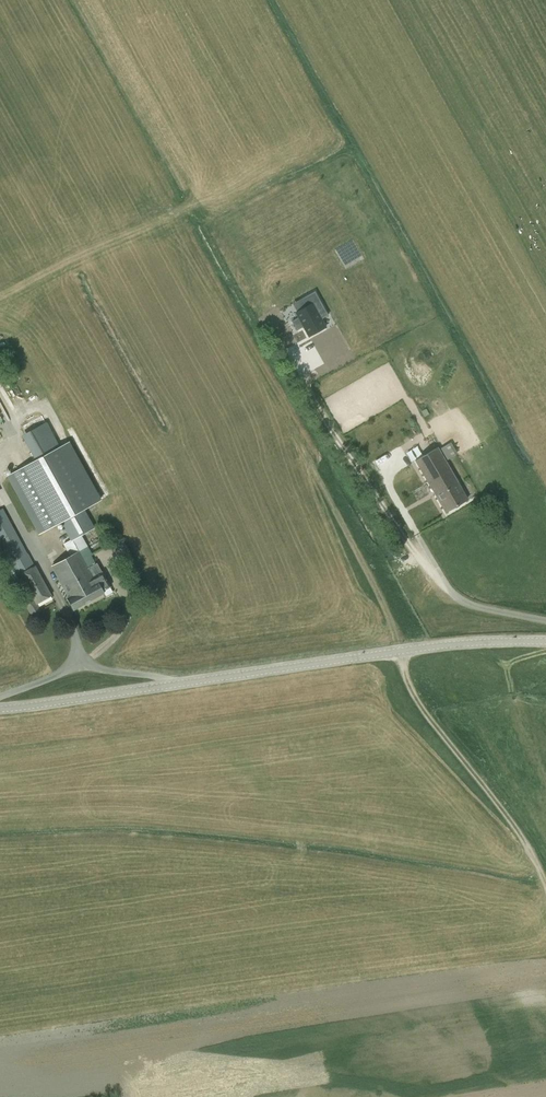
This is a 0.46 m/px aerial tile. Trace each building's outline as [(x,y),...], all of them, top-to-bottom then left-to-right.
[(298,318),(292,321),(297,330),(303,327),(309,337),(325,327),(321,319),(327,315),(314,292),(301,299),(306,307),(297,312),(296,313),(298,318)] [(59,446),(46,422),(26,433),(39,457),(59,446)] [(91,555),(78,533),(91,526),(82,510),(98,500),(65,443),(8,475),(39,533),(61,521),(72,542),(64,546),(69,556),(51,566),(67,597),(74,609),(103,593),(102,591),(110,586),(102,572),(101,573),(96,564),(87,569),(82,560),(91,555)] [(447,460),(455,456),(448,444),(440,449),(447,460)] [(437,448),(415,461),(445,512),(467,499),(437,448)] [(17,575),(34,605),(51,596),(35,566),(34,566),(3,508),(0,510),(0,544),(17,575)]
